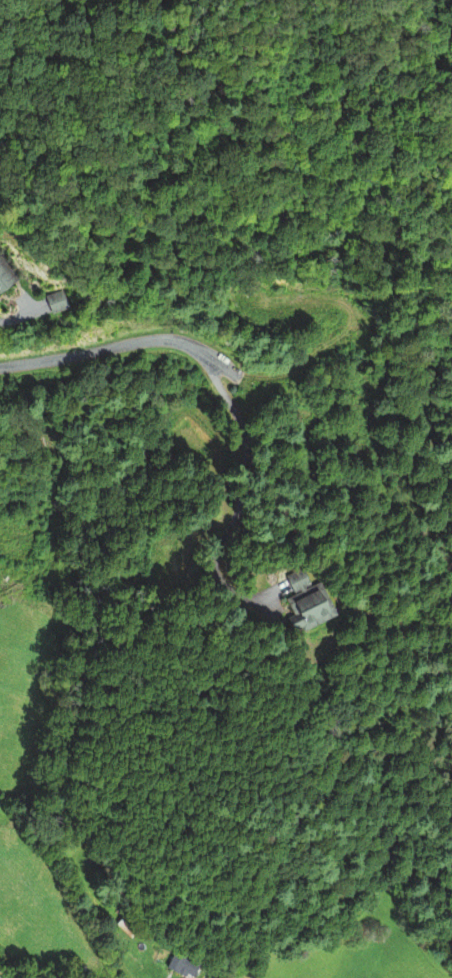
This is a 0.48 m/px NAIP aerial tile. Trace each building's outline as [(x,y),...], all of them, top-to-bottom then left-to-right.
[(15,280),(0,259),(0,290),(15,280)] [(39,297),(44,313),(60,308),(55,292),(39,297)] [(315,584),(303,588),(297,571),(280,577),(287,597),(280,600),(289,624),(280,627),(283,636),(328,620),(315,584)] [(140,927),(127,913),(114,925),(128,939),(140,927)] [(181,977),(192,977),(200,965),(176,950),(165,968),(181,977)]
